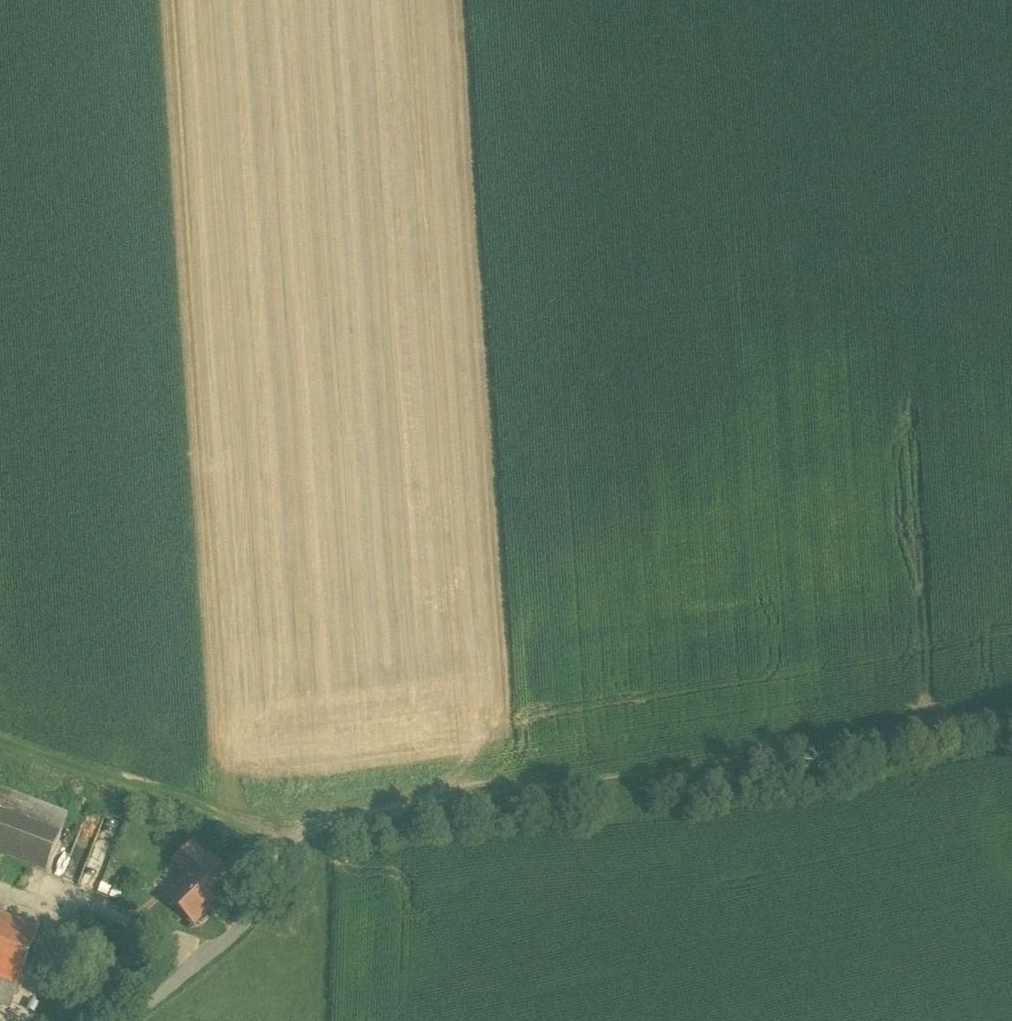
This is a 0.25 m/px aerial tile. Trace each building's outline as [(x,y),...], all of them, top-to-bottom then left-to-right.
[(61,834),(68,815),(1,788),(0,788),(0,811),(61,834)] [(0,811),(0,854),(46,871),(47,869),(61,834),(0,811)] [(208,858),(206,859),(192,846),(175,863),(188,877),(168,897),(194,923),(205,911),(206,912),(207,911),(206,910),(220,896),(222,897),(223,895),(222,894),(233,883),(208,858)] [(0,915),(0,1005),(10,1009),(40,931),(0,915)]
